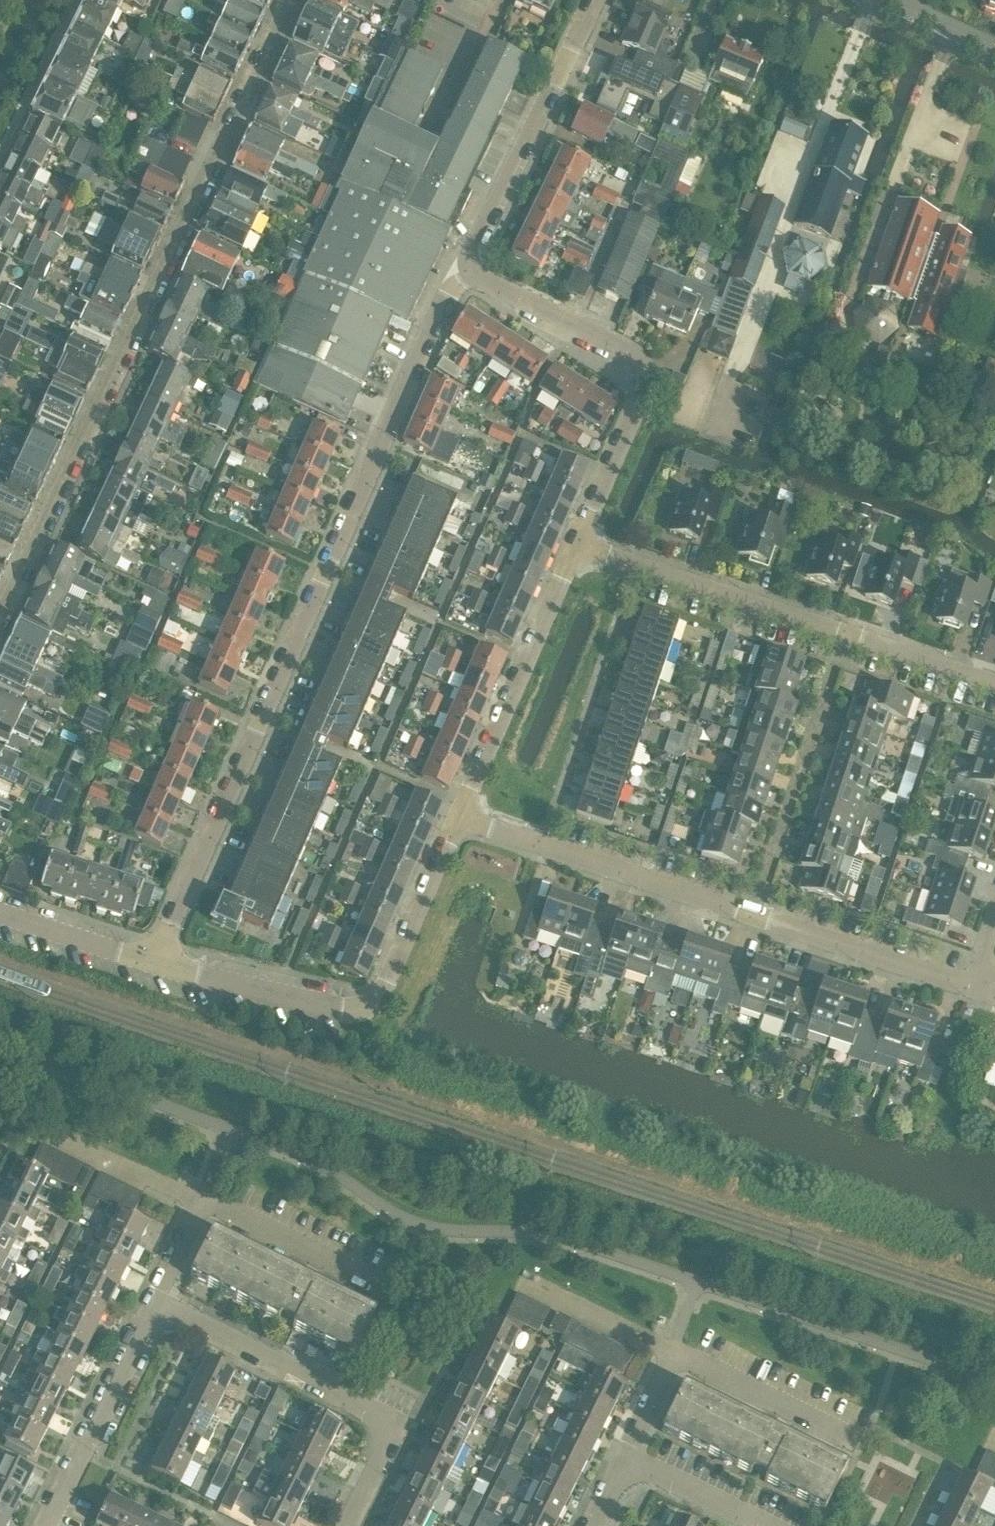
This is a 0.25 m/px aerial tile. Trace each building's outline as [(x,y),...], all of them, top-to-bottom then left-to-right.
[(93,0),(88,0),(75,27),(103,41),(117,11),(115,11),(93,0)] [(115,11),(121,0),(93,0),(115,11)] [(142,10),(147,0),(121,0),(142,10)] [(185,4),(178,0),(169,0),(162,14),(176,21),(185,4)] [(265,15),(233,0),(218,0),(216,2),(228,8),(223,20),(222,21),(255,36),(265,15)] [(271,0),(246,0),(267,10),(271,0)] [(342,14),(346,5),(368,16),(369,13),(373,5),(363,0),(313,0),(342,14)] [(511,1),(529,10),(530,7),(547,16),(555,0),(511,0),(511,1)] [(984,6),(985,9),(992,12),(994,11),(994,0),(986,0),(984,6)] [(414,4),(409,1),(403,14),(417,21),(424,7),(415,3),(414,4)] [(301,21),(350,44),(359,24),(310,2),(301,21)] [(667,83),(675,66),(663,60),(669,47),(659,42),(670,18),(639,4),(621,44),(642,53),(635,69),(667,83)] [(212,42),(245,57),(255,36),(222,21),(223,20),(211,14),(207,23),(219,29),(212,42)] [(412,25),(398,18),(390,37),(404,44),(412,25)] [(341,63),(350,44),(301,21),(292,40),(341,63)] [(90,68),(103,41),(75,27),(61,54),(90,68)] [(134,56),(139,46),(142,41),(128,35),(121,50),(134,56)] [(144,40),(134,61),(145,66),(155,45),(144,40)] [(393,40),(384,60),(394,65),(400,51),(403,45),(393,40)] [(245,57),(212,42),(207,54),(181,41),(176,50),(191,57),(192,56),(204,61),(202,64),(234,79),(245,57)] [(675,66),(667,83),(679,88),(664,125),(659,138),(681,147),(682,145),(697,108),(702,110),(713,85),(724,89),(724,91),(746,100),(764,57),(725,41),(710,78),(687,69),(676,64),(675,66)] [(344,93),(348,84),(313,68),(318,56),(290,43),(281,63),(344,93)] [(498,120),(501,113),(525,62),(488,45),(462,103),(456,114),(455,113),(439,146),(408,214),(451,233),(459,217),(459,216),(463,218),(474,195),(466,191),(494,132),(493,131),(498,120)] [(342,178),(339,184),(408,214),(439,146),(412,134),(441,70),(400,51),(394,65),(385,84),(374,107),(365,127),(355,148),(347,167),(342,178)] [(76,97),(90,68),(61,54),(47,83),(76,97)] [(667,83),(635,69),(608,58),(599,81),(606,84),(597,106),(621,116),(629,95),(654,105),(648,119),(664,125),(679,88),(667,83)] [(385,84),(394,65),(384,60),(375,79),(385,84)] [(340,102),(344,93),(281,63),(271,83),(299,96),(301,93),(308,96),(313,95),(315,90),(340,102)] [(101,65),(98,72),(113,79),(116,72),(101,65)] [(233,83),(202,69),(197,79),(177,69),(172,79),(223,103),(233,83)] [(172,79),(157,72),(152,83),(188,100),(183,109),(214,123),(223,103),(172,79)] [(375,79),(364,102),(374,107),(384,85),(385,84),(375,79)] [(62,126),(63,124),(81,133),(94,106),(76,97),(47,83),(34,112),(62,126)] [(316,130),(320,122),(292,108),(297,99),(270,87),(261,105),(316,130)] [(105,97),(101,106),(108,110),(113,100),(105,97)] [(316,130),(261,105),(253,123),(280,135),(284,126),(324,145),(328,136),(316,131),(316,130)] [(631,147),(637,134),(613,122),(583,108),(571,133),(601,147),(607,135),(631,147)] [(203,136),(208,125),(186,114),(181,126),(203,136)] [(57,147),(61,137),(58,136),(60,130),(32,116),(21,137),(50,152),(53,145),(57,147)] [(860,196),(866,180),(852,176),(867,137),(831,124),(793,224),(830,238),(847,191),(860,196)] [(198,147),(203,136),(181,126),(176,137),(198,147)] [(251,127),(242,147),(295,172),(313,181),(318,170),(279,152),(284,142),(251,127)] [(655,143),(640,135),(634,147),(649,155),(655,143)] [(40,171),(50,152),(21,137),(11,157),(40,171)] [(79,138),(74,149),(87,155),(92,145),(79,138)] [(146,165),(156,143),(145,138),(135,160),(146,165)] [(681,147),(659,138),(650,160),(669,167),(660,190),(641,182),(631,205),(643,210),(639,220),(629,215),(598,290),(628,302),(646,259),(651,247),(659,228),(660,228),(693,150),(682,145),(681,147)] [(157,170),(162,160),(167,148),(156,143),(146,165),(157,170)] [(336,162),(347,167),(355,148),(345,143),(336,162)] [(96,173),(107,150),(94,144),(83,167),(96,173)] [(242,147),(232,167),(265,182),(269,173),(290,182),(295,172),(242,147)] [(579,183),(590,161),(563,149),(553,170),(579,183)] [(186,171),(192,160),(170,150),(164,161),(186,171)] [(41,195),(44,188),(34,183),(40,171),(11,157),(2,176),(41,195)] [(175,205),(185,185),(150,169),(132,161),(127,171),(145,180),(140,190),(175,205)] [(181,182),(186,171),(164,161),(159,172),(181,182)] [(335,162),(330,172),(342,178),(347,167),(336,162),(335,162)] [(78,173),(67,168),(61,181),(73,186),(78,173)] [(628,174),(618,169),(614,178),(624,183),(628,174)] [(569,204),(579,183),(553,170),(543,191),(569,204)] [(281,207),(286,197),(230,171),(221,191),(257,208),(262,198),(281,207)] [(2,176),(0,180),(0,199),(21,210),(25,201),(38,207),(43,196),(41,195),(2,176)] [(309,260),(301,277),(391,318),(405,325),(423,289),(451,233),(408,214),(339,184),(335,191),(339,193),(328,217),(327,220),(318,240),(309,260)] [(612,208),(618,196),(597,186),(591,197),(612,208)] [(62,206),(60,211),(70,215),(81,191),(71,187),(62,206)] [(328,188),(317,212),(328,217),(338,194),(339,193),(335,191),(328,188)] [(575,219),(580,210),(569,204),(543,191),(532,212),(559,225),(564,214),(575,219)] [(135,206),(105,193),(101,202),(131,215),(163,231),(173,211),(141,196),(135,206)] [(250,232),(259,213),(219,194),(210,213),(250,232)] [(21,210),(0,199),(0,224),(11,229),(21,210)] [(706,330),(699,349),(707,351),(706,354),(727,362),(744,314),(784,207),(760,199),(737,259),(731,275),(719,305),(711,332),(706,330)] [(54,201),(45,221),(46,221),(54,225),(60,211),(62,206),(54,201)] [(931,236),(934,228),(938,217),(897,203),(867,286),(908,300),(931,236)] [(54,225),(49,233),(61,239),(66,230),(64,229),(70,215),(60,211),(54,225)] [(548,246),(559,225),(532,212),(522,234),(548,246)] [(241,251),(250,232),(210,213),(201,233),(241,251)] [(600,234),(606,222),(595,216),(589,228),(600,234)] [(318,240),(327,220),(320,217),(311,237),(318,240)] [(162,233),(130,219),(125,229),(106,220),(101,230),(152,253),(162,233)] [(46,221),(37,242),(44,245),(49,233),(54,225),(46,221)] [(19,234),(11,230),(11,229),(0,224),(0,248),(2,249),(10,253),(19,234)] [(939,239),(931,236),(908,300),(916,303),(907,327),(935,336),(948,300),(955,302),(965,274),(958,271),(969,239),(942,229),(939,239)] [(143,273),(152,253),(101,230),(97,240),(116,249),(111,258),(143,273)] [(44,245),(40,254),(52,260),(61,239),(49,233),(44,245)] [(538,268),(548,246),(522,234),(512,255),(538,268)] [(301,245),(297,254),(298,255),(309,260),(318,240),(311,237),(306,235),(301,245)] [(230,275),(240,255),(200,236),(190,256),(230,275)] [(782,254),(786,277),(808,284),(825,270),(821,247),(800,239),(782,254)] [(583,270),(588,259),(593,250),(572,240),(567,249),(562,259),(583,270)] [(651,247),(646,259),(655,263),(660,251),(651,247)] [(294,264),(287,279),(298,283),(301,277),(309,260),(298,255),(297,254),(288,250),(284,259),(294,264)] [(40,254),(28,281),(40,286),(52,260),(40,254)] [(731,275),(737,259),(727,255),(721,271),(731,275)] [(222,293),(230,275),(190,256),(182,275),(222,293)] [(0,278),(9,261),(0,257),(0,279),(0,278)] [(74,259),(70,268),(81,273),(131,296),(141,275),(110,261),(104,273),(74,259)] [(665,327),(679,294),(667,289),(673,276),(652,266),(643,288),(654,293),(644,317),(665,327)] [(81,273),(76,283),(84,287),(79,297),(91,303),(122,317),(131,296),(81,273)] [(582,300),(592,281),(575,273),(566,291),(582,300)] [(289,303),(298,283),(287,279),(282,276),(273,296),(285,301),(289,303)] [(344,425),(391,318),(301,277),(298,283),(289,303),(279,325),(252,384),(344,425)] [(217,317),(220,311),(202,303),(207,292),(179,279),(171,296),(217,317)] [(685,280),(679,294),(665,327),(687,336),(697,311),(708,316),(717,294),(685,280)] [(28,281),(16,306),(32,314),(35,315),(39,306),(32,303),(40,286),(28,281)] [(0,306),(12,312),(22,292),(9,286),(0,306)] [(227,323),(217,318),(217,317),(171,296),(163,314),(191,328),(195,319),(223,332),(227,323)] [(273,296),(264,318),(275,323),(279,325),(289,303),(285,301),(273,296)] [(110,341),(120,322),(69,298),(64,309),(83,317),(78,327),(110,341)] [(16,306),(4,331),(14,335),(21,320),(27,323),(32,314),(16,306)] [(471,347),(486,322),(466,310),(450,334),(471,347)] [(212,360),(215,352),(186,338),(191,328),(163,314),(154,333),(208,359),(209,358),(212,360)] [(491,360),(506,335),(486,322),(471,347),(491,360)] [(10,362),(13,354),(6,351),(14,335),(4,331),(0,338),(0,357),(10,362)] [(207,363),(208,359),(154,333),(145,351),(186,370),(190,360),(193,362),(207,363)] [(511,373),(526,348),(506,335),(491,360),(511,373)] [(261,354),(267,340),(256,336),(250,349),(261,354)] [(56,340),(50,352),(96,373),(106,352),(73,337),(69,346),(56,340)] [(531,386),(534,381),(546,361),(526,348),(511,373),(531,386)] [(50,352),(45,363),(58,369),(54,379),(86,394),(96,373),(50,352)] [(463,372),(470,362),(459,355),(453,365),(463,372)] [(463,372),(453,365),(443,359),(436,369),(457,382),(463,372)] [(986,360),(977,387),(994,393),(994,363),(986,360)] [(10,369),(0,363),(0,388),(10,369)] [(162,364),(154,381),(194,400),(211,408),(215,401),(193,390),(197,381),(162,364)] [(560,404),(575,380),(555,367),(539,391),(560,404)] [(234,388),(232,392),(240,396),(242,392),(244,393),(251,378),(250,378),(239,373),(233,387),(234,388)] [(686,378),(673,373),(669,384),(681,389),(686,378)] [(449,412),(459,390),(432,378),(422,400),(449,412)] [(492,390),(502,397),(509,387),(499,380),(492,390)] [(580,417),(595,392),(575,380),(560,404),(580,417)] [(154,381),(145,401),(173,414),(178,404),(189,409),(190,409),(194,400),(154,381)] [(30,392),(26,402),(72,424),(83,401),(51,386),(43,403),(39,402),(41,397),(30,392)] [(492,390),(486,400),(496,407),(502,397),(492,390)] [(217,412),(222,415),(232,419),(233,420),(242,399),(226,392),(225,394),(217,412)] [(600,430),(616,405),(595,392),(580,417),(600,430)] [(439,433),(449,412),(422,400),(413,421),(439,433)] [(145,401),(136,419),(182,441),(187,431),(169,423),(173,414),(145,401)] [(26,402),(21,412),(33,417),(33,416),(36,418),(30,430),(62,445),(72,424),(26,402)] [(546,427),(554,414),(545,409),(537,422),(546,427)] [(262,414),(256,427),(267,431),(273,419),(262,414)] [(222,415),(216,429),(225,434),(232,419),(222,415)] [(136,419),(128,436),(156,450),(161,440),(178,449),(182,441),(136,419)] [(413,421),(403,443),(448,464),(457,442),(439,433),(413,421)] [(566,440),(573,427),(564,422),(557,434),(566,440)] [(330,458),(339,435),(314,424),(304,447),(330,458)] [(493,425),(488,435),(499,440),(503,429),(493,425)] [(575,445),(582,433),(573,427),(566,440),(575,445)] [(503,429),(499,440),(510,445),(515,434),(503,429)] [(12,433),(7,444),(21,451),(21,449),(53,464),(62,445),(30,430),(26,440),(21,438),(12,433)] [(120,454),(118,457),(147,470),(148,467),(160,473),(164,463),(153,458),(156,450),(128,436),(120,454)] [(220,459),(227,445),(213,438),(206,452),(220,459)] [(0,459),(0,462),(44,483),(53,464),(21,449),(21,451),(7,444),(2,453),(0,459)] [(266,465),(271,453),(250,444),(245,456),(266,465)] [(320,480),(330,458),(304,447),(295,469),(320,480)] [(215,471),(220,459),(206,452),(201,464),(215,471)] [(529,458),(517,453),(513,463),(525,468),(529,458)] [(243,459),(231,454),(226,465),(238,470),(243,459)] [(117,459),(109,478),(148,497),(153,487),(171,495),(175,486),(146,473),(147,470),(118,457),(117,459)] [(561,457),(550,482),(577,494),(588,469),(561,457)] [(540,475),(545,465),(531,459),(527,469),(540,475)] [(8,477),(3,488),(35,502),(44,483),(0,462),(0,473),(8,477)] [(197,469),(189,486),(201,492),(209,474),(197,469)] [(310,502),(320,480),(295,469),(285,491),(310,502)] [(536,484),(540,475),(527,469),(522,478),(536,484)] [(490,492),(495,480),(483,475),(478,487),(490,492)] [(109,478),(100,495),(140,514),(144,506),(149,504),(152,498),(148,497),(109,478)] [(367,587),(366,589),(391,600),(392,597),(394,592),(412,600),(412,601),(413,601),(457,500),(456,499),(456,500),(438,492),(439,490),(421,482),(420,484),(413,481),(403,505),(400,504),(397,512),(399,513),(398,516),(395,515),(392,523),(394,524),(388,538),(386,537),(382,545),(385,546),(383,549),(381,548),(377,556),(380,557),(367,587)] [(550,482),(540,506),(567,517),(577,494),(550,482)] [(247,508),(252,497),(230,487),(225,499),(247,508)] [(715,523),(723,496),(702,489),(698,500),(682,494),(669,532),(696,541),(703,519),(715,523)] [(301,524),(310,502),(285,491),(275,513),(301,524)] [(23,529),(33,507),(1,492),(0,494),(0,519),(23,529)] [(100,495),(92,513),(132,532),(143,537),(151,519),(142,515),(140,514),(100,495)] [(513,503),(509,513),(522,519),(526,509),(513,503)] [(783,546),(794,511),(773,504),(767,522),(750,517),(738,555),(764,564),(771,542),(783,546)] [(867,519),(870,508),(861,505),(858,516),(867,519)] [(534,520),(530,529),(557,541),(567,517),(540,506),(534,520)] [(92,513),(84,531),(123,550),(127,542),(131,534),(132,532),(92,513)] [(291,546),(293,542),(301,524),(275,513),(266,535),(291,546)] [(476,530),(481,517),(474,514),(468,526),(476,530)] [(518,531),(523,521),(508,514),(504,524),(518,531)] [(12,552),(23,529),(0,519),(0,546),(12,552)] [(476,530),(468,526),(463,539),(471,542),(476,530)] [(196,540),(200,531),(190,527),(186,536),(196,540)] [(524,542),(520,553),(546,564),(556,542),(557,541),(530,529),(524,542)] [(84,531),(75,550),(103,564),(114,569),(119,558),(138,567),(142,560),(123,551),(123,550),(84,531)] [(851,568),(860,541),(838,534),(835,545),(819,539),(806,577),(833,586),(840,564),(851,568)] [(180,544),(176,552),(178,553),(187,557),(191,549),(180,544)] [(4,570),(12,552),(0,546),(0,569),(4,570)] [(101,589),(105,581),(91,575),(96,565),(55,546),(47,564),(101,589)] [(494,546),(489,557),(503,562),(507,552),(494,546)] [(219,563),(221,557),(200,547),(197,553),(219,563)] [(461,563),(467,550),(459,547),(454,559),(461,563)] [(176,552),(169,549),(159,561),(160,568),(180,577),(189,558),(187,557),(178,553),(176,552)] [(274,586),(284,563),(257,551),(247,574),(274,586)] [(216,569),(219,563),(197,553),(194,559),(216,569)] [(520,553),(510,576),(536,587),(546,564),(520,553)] [(920,587),(928,564),(897,553),(893,564),(877,559),(865,597),(891,605),(899,580),(920,587)] [(485,566),(498,572),(503,562),(489,557),(485,566)] [(456,575),(461,563),(454,559),(449,572),(456,575)] [(101,589),(47,564),(39,581),(67,594),(71,587),(96,599),(101,589)] [(153,569),(146,585),(158,591),(166,574),(153,569)] [(948,582),(936,620),(962,629),(971,604),(982,608),(990,584),(968,577),(952,571),(948,582)] [(264,608),(274,586),(247,574),(237,597),(264,608)] [(510,576),(501,596),(527,608),(536,587),(510,576)] [(447,596),(452,584),(445,580),(439,593),(447,596)] [(67,595),(67,594),(39,581),(30,599),(92,628),(96,620),(77,611),(81,602),(67,595)] [(301,736),(301,737),(325,748),(326,746),(329,740),(347,748),(346,749),(348,750),(407,615),(406,615),(405,615),(387,607),(391,600),(366,589),(352,621),(349,619),(346,627),(349,628),(347,632),(344,631),(341,638),(344,640),(338,653),(335,652),(331,660),(334,661),(333,665),(330,664),(326,671),(329,673),(323,686),(320,685),(317,693),(320,694),(318,698),(315,696),(312,704),(315,706),(301,736)] [(199,607),(202,601),(180,591),(177,597),(199,607)] [(474,592),(470,601),(485,608),(489,599),(474,592)] [(447,596),(439,593),(434,605),(442,608),(447,596)] [(156,594),(148,610),(162,617),(170,600),(156,594)] [(494,612),(493,614),(520,626),(527,608),(501,596),(494,612)] [(196,613),(199,607),(177,597),(175,603),(196,613)] [(254,630),(264,608),(237,597),(228,619),(254,630)] [(92,628),(30,599),(21,618),(50,631),(61,637),(66,626),(88,636),(92,628)] [(470,601),(466,611),(481,617),(485,608),(470,601)] [(485,608),(481,617),(490,621),(485,632),(512,644),(520,626),(493,614),(494,612),(485,608)] [(142,609),(134,626),(136,626),(145,631),(147,632),(152,634),(160,618),(142,609)] [(672,642),(679,621),(643,609),(636,630),(672,642)] [(78,646),(21,619),(10,642),(41,657),(48,642),(75,654),(78,646)] [(245,653),(254,630),(228,619),(218,641),(245,653)] [(166,622),(162,632),(173,637),(178,627),(166,622)] [(145,631),(136,626),(127,645),(141,651),(145,653),(153,635),(153,634),(152,634),(147,632),(145,631)] [(426,645),(431,633),(423,630),(418,642),(426,645)] [(665,662),(672,642),(636,630),(630,650),(665,662)] [(179,650),(182,644),(160,635),(158,641),(179,650)] [(177,656),(179,650),(158,641),(155,646),(177,656)] [(235,675),(245,653),(218,641),(208,663),(235,675)] [(58,689),(63,678),(37,666),(41,657),(10,642),(0,662),(58,689)] [(420,657),(426,645),(418,642),(413,654),(420,657)] [(710,642),(706,653),(715,656),(719,645),(710,642)] [(732,649),(723,646),(720,658),(728,661),(732,649)] [(495,681),(505,658),(478,647),(469,669),(495,681)] [(797,683),(804,662),(769,651),(759,647),(752,668),(797,683)] [(448,649),(444,659),(458,664),(462,655),(448,649)] [(658,683),(665,662),(630,650),(623,671),(658,683)] [(440,669),(464,679),(469,669),(458,664),(444,659),(431,653),(427,663),(440,669)] [(706,653),(702,665),(711,668),(715,656),(706,653)] [(720,658),(716,669),(724,672),(728,661),(720,658)] [(0,662),(0,663),(0,687),(22,697),(27,686),(53,699),(58,689),(0,662)] [(225,698),(235,675),(208,663),(198,686),(225,698)] [(411,678),(416,666),(409,663),(404,675),(411,678)] [(117,694),(122,683),(128,670),(117,665),(111,678),(107,690),(117,694)] [(790,704),(791,703),(797,683),(752,668),(744,691),(750,693),(751,691),(790,704)] [(486,702),(495,681),(469,669),(459,691),(486,702)] [(651,703),(658,683),(623,671),(616,692),(651,703)] [(406,690),(411,678),(404,675),(398,687),(406,690)] [(696,683),(693,694),(701,697),(705,686),(696,683)] [(904,720),(912,697),(867,683),(861,703),(860,704),(890,714),(890,715),(904,720)] [(710,687),(706,699),(715,701),(718,690),(710,687)] [(477,724),(486,702),(459,691),(450,713),(477,724)] [(751,691),(750,693),(744,711),(789,726),(796,704),(791,703),(790,704),(751,691)] [(443,698),(430,692),(426,702),(439,708),(443,698)] [(645,724),(651,703),(616,692),(609,712),(645,724)] [(21,715),(26,705),(0,693),(0,715),(32,731),(34,728),(47,734),(50,729),(21,715)] [(693,694),(689,706),(697,708),(701,697),(693,694)] [(397,711),(402,699),(394,695),(389,708),(397,711)] [(149,711),(152,705),(130,696),(128,702),(149,711)] [(706,699),(699,719),(708,722),(715,701),(706,699)] [(884,734),(890,715),(890,714),(860,704),(861,703),(853,700),(848,714),(850,716),(848,723),(884,734)] [(147,717),(149,711),(128,702),(125,708),(147,717)] [(435,718),(439,708),(426,702),(421,713),(435,718)] [(208,738),(217,715),(192,704),(182,727),(208,738)] [(391,723),(397,711),(389,708),(384,720),(391,723)] [(782,747),(789,726),(744,711),(737,732),(782,747)] [(638,745),(645,724),(609,712),(602,733),(638,745)] [(467,746),(477,724),(450,713),(440,734),(467,746)] [(0,715),(0,741),(8,744),(13,733),(41,747),(47,734),(34,728),(32,731),(0,715)] [(923,717),(920,725),(932,729),(934,721),(923,717)] [(975,758),(994,764),(994,726),(969,718),(965,730),(973,733),(971,741),(980,744),(975,758)] [(877,755),(884,734),(848,723),(846,730),(843,730),(839,742),(877,755)] [(685,725),(682,736),(690,739),(694,728),(685,725)] [(920,725),(916,737),(928,741),(932,729),(920,725)] [(198,760),(208,738),(182,727),(173,749),(198,760)] [(694,728),(690,739),(699,742),(702,730),(694,728)] [(382,744),(388,732),(380,729),(375,741),(382,744)] [(776,767),(782,747),(737,732),(730,752),(740,756),(776,767)] [(631,765),(638,745),(602,733),(596,754),(631,765)] [(458,768),(467,746),(440,734),(431,756),(458,768)] [(411,736),(407,746),(421,752),(425,742),(411,736)] [(682,736),(678,748),(686,750),(690,739),(682,736)] [(322,756),(325,748),(301,737),(287,769),(284,768),(280,776),(283,777),(282,780),(279,779),(275,787),(278,788),(272,802),(269,801),(266,809),(269,810),(267,813),(264,812),(261,820),(264,821),(258,835),(255,834),(251,841),(254,843),(253,846),(250,845),(246,853),(249,854),(243,868),(240,867),(237,874),(240,876),(238,879),(235,878),(232,886),(235,887),(229,901),(222,898),(211,922),(235,932),(241,918),(267,930),(268,931),(342,763),(340,763),(340,764),(322,756)] [(131,755),(133,749),(111,739),(109,745),(131,755)] [(690,739),(686,750),(695,753),(699,742),(690,739)] [(377,756),(382,744),(375,741),(369,753),(377,756)] [(870,775),(877,755),(839,742),(835,755),(837,757),(834,764),(870,775)] [(128,761),(131,755),(109,745),(106,751),(128,761)] [(407,746),(403,756),(417,762),(421,752),(407,746)] [(188,782),(198,760),(173,749),(163,771),(188,782)] [(4,768),(5,766),(12,769),(18,758),(3,751),(0,750),(0,776),(4,768)] [(624,786),(631,765),(596,754),(589,774),(624,786)] [(448,790),(458,768),(431,756),(421,778),(448,790)] [(769,788),(776,767),(740,756),(733,776),(769,788)] [(910,756),(907,765),(918,769),(921,760),(910,756)] [(102,768),(117,774),(121,765),(106,758),(102,768)] [(953,788),(987,799),(991,788),(994,789),(994,764),(975,758),(971,773),(957,776),(953,788)] [(863,796),(870,775),(834,764),(832,771),(829,771),(825,783),(863,796)] [(669,765),(666,777),(674,779),(678,768),(669,765)] [(907,765),(904,774),(915,777),(918,769),(907,765)] [(0,776),(0,779),(6,782),(12,769),(5,766),(4,768),(0,776)] [(12,769),(6,782),(24,790),(29,777),(12,769)] [(682,769),(678,781),(687,783),(691,772),(682,769)] [(179,804),(188,782),(163,771),(153,793),(179,804)] [(617,806),(624,786),(589,774),(582,795),(617,806)] [(762,808),(769,788),(733,776),(727,797),(762,808)] [(77,782),(66,777),(60,790),(71,795),(77,782)] [(381,805),(397,812),(401,801),(385,795),(391,781),(379,777),(369,800),(381,805)] [(666,777),(662,788),(670,791),(674,779),(666,777)] [(361,793),(366,781),(359,778),(353,790),(361,793)] [(678,781),(675,792),(683,795),(687,783),(678,781)] [(112,799),(114,793),(92,783),(90,789),(112,799)] [(856,816),(863,796),(825,783),(821,796),(823,798),(821,805),(856,816)] [(987,799),(953,788),(946,786),(942,798),(950,801),(943,822),(953,826),(989,837),(994,818),(994,814),(983,810),(987,799)] [(109,805),(112,799),(90,789),(87,795),(109,805)] [(361,793),(353,790),(348,802),(356,805),(361,793)] [(169,826),(179,804),(153,793),(144,815),(169,826)] [(432,827),(442,804),(415,793),(405,816),(432,827)] [(717,793),(710,814),(750,827),(749,828),(755,830),(762,808),(727,797),(717,793)] [(611,827),(617,806),(582,795),(575,815),(611,827)] [(896,797),(893,806),(905,810),(908,801),(896,797)] [(14,807),(0,800),(0,811),(10,815),(14,807)] [(49,802),(42,818),(57,825),(64,808),(49,802)] [(381,805),(377,815),(393,821),(397,812),(381,805)] [(656,805),(652,818),(660,821),(664,808),(656,805)] [(858,841),(865,819),(856,816),(821,805),(819,812),(816,812),(812,824),(850,837),(850,838),(858,841)] [(893,806),(890,814),(902,818),(905,810),(893,806)] [(669,810),(665,822),(674,825),(678,812),(669,810)] [(346,826),(352,814),(344,811),(339,823),(346,826)] [(705,812),(698,833),(707,836),(743,847),(749,828),(750,827),(710,814),(705,812)] [(159,849),(169,826),(144,815),(134,838),(159,849)] [(423,849),(432,827),(405,816),(396,837),(423,849)] [(652,818),(648,830),(656,832),(660,821),(652,818)] [(0,822),(0,834),(6,837),(11,827),(0,822)] [(665,822),(657,847),(666,849),(674,825),(665,822)] [(346,826),(339,823),(334,835),(341,838),(346,826)] [(843,857),(850,838),(850,837),(812,824),(808,837),(810,839),(807,846),(843,857)] [(86,842),(90,828),(81,826),(77,839),(86,842)] [(981,860),(989,837),(953,826),(946,847),(928,842),(924,854),(935,858),(936,857),(965,867),(968,856),(981,860)] [(707,836),(700,857),(736,868),(743,847),(707,836)] [(413,870),(423,849),(396,837),(387,859),(413,870)] [(81,856),(86,842),(77,839),(73,853),(81,856)] [(883,839),(880,847),(891,851),(894,842),(883,839)] [(377,856),(381,846),(365,840),(361,849),(377,856)] [(131,859),(135,845),(126,842),(122,856),(131,859)] [(332,859),(337,847),(330,844),(324,856),(332,859)] [(853,861),(843,857),(807,846),(805,853),(802,853),(798,867),(806,869),(806,868),(836,878),(837,877),(846,880),(853,861)] [(880,847),(877,856),(888,859),(891,851),(880,847)] [(377,856),(361,849),(358,859),(373,865),(377,856)] [(62,899),(74,863),(51,856),(40,888),(52,892),(51,896),(62,899)] [(127,872),(131,859),(122,856),(118,870),(127,872)] [(327,871),(332,859),(324,856),(319,868),(327,871)] [(966,905),(974,883),(961,878),(965,867),(936,857),(935,858),(931,870),(938,872),(931,893),(966,905)] [(404,892),(413,870),(387,859),(377,881),(404,892)] [(37,872),(40,863),(33,860),(32,863),(29,868),(37,872)] [(86,903),(97,871),(74,863),(62,899),(74,903),(75,899),(86,903)] [(25,896),(35,872),(17,864),(7,888),(25,896)] [(836,878),(806,868),(806,869),(799,889),(844,904),(851,882),(846,880),(837,877),(836,878)] [(108,914),(119,878),(97,871),(86,903),(97,906),(96,910),(108,914)] [(318,892),(323,880),(315,877),(310,889),(318,892)] [(146,909),(153,888),(119,878),(108,914),(120,918),(121,914),(133,918),(136,906),(146,909)] [(870,878),(867,887),(878,890),(881,882),(870,878)] [(394,914),(404,892),(377,881),(368,902),(394,914)] [(358,899),(362,889),(346,883),(342,893),(358,899)] [(867,887),(864,895),(875,899),(878,890),(867,887)] [(312,904),(318,892),(310,889),(305,901),(312,904)] [(354,909),(358,899),(342,893),(338,903),(354,909)] [(561,938),(573,900),(551,893),(544,912),(533,908),(523,938),(535,942),(539,931),(561,938)] [(959,928),(966,905),(931,893),(924,915),(906,909),(902,922),(942,935),(946,924),(959,928)] [(591,961),(601,930),(590,927),(596,908),(573,900),(561,938),(557,949),(579,957),(591,961)] [(385,936),(394,914),(368,902),(358,924),(385,936)] [(303,925),(308,913),(301,910),(296,922),(303,925)] [(625,972),(641,923),(619,915),(612,934),(601,930),(591,961),(587,972),(588,972),(580,995),(592,999),(604,965),(625,972)] [(303,925),(296,922),(290,934),(298,937),(303,925)] [(656,994),(669,953),(658,949),(664,930),(641,923),(625,972),(647,979),(643,990),(656,994)] [(376,957),(385,936),(358,924),(349,946),(376,957)] [(328,927),(324,935),(339,942),(343,933),(328,927)] [(335,953),(339,942),(324,935),(319,946),(335,953)] [(669,953),(656,994),(668,998),(672,987),(693,994),(709,945),(687,938),(680,957),(669,953)] [(732,953),(709,945),(693,994),(706,998),(715,1001),(711,1013),(724,1017),(727,1005),(737,975),(726,972),(732,953)] [(366,979),(376,957),(349,946),(339,968),(366,979)] [(765,1005),(777,967),(755,960),(748,979),(737,975),(727,1005),(762,1017),(766,1005),(765,1005)] [(500,973),(496,986),(508,991),(513,977),(508,975),(509,971),(507,966),(503,965),(500,973)] [(765,1005),(766,1005),(762,1017),(783,1024),(779,1035),(792,1039),(795,1028),(805,998),(794,994),(800,975),(777,967),(765,1005)] [(808,1032),(828,1039),(832,1028),(833,1028),(845,990),(823,982),(816,1001),(805,998),(795,1028),(792,1039),(804,1043),(808,1032)] [(859,1062),(873,1020),(862,1016),(868,997),(845,990),(833,1028),(832,1028),(828,1039),(851,1046),(847,1058),(859,1062)] [(897,1062),(913,1012),(891,1005),(884,1024),(873,1020),(859,1062),(872,1066),(875,1054),(897,1062)] [(572,1015),(561,1012),(558,1024),(568,1027),(572,1015)] [(927,1084),(941,1043),(930,1039),(936,1020),(913,1012),(897,1062),(919,1069),(915,1080),(927,1084)] [(644,1029),(635,1026),(631,1037),(641,1040),(644,1029)] [(673,1026),(667,1044),(675,1046),(681,1029),(673,1026)] [(994,1086),(994,1066),(992,1064),(985,1083),(994,1086)] [(818,1068),(811,1066),(807,1079),(814,1081),(818,1068)] [(809,1094),(813,1082),(802,1078),(799,1090),(809,1094)] [(41,1172),(52,1150),(41,1144),(30,1167),(41,1172)] [(51,1178),(62,1155),(52,1150),(41,1172),(48,1176),(51,1178)] [(62,1183),(73,1160),(62,1155),(51,1178),(62,1183)] [(72,1188),(84,1165),(73,1160),(62,1183),(72,1188)] [(46,1202),(51,1192),(42,1188),(48,1176),(41,1172),(30,1167),(18,1161),(8,1182),(37,1197),(37,1198),(46,1202)] [(77,1205),(83,1193),(94,1170),(84,1165),(72,1188),(73,1189),(68,1200),(77,1205)] [(100,1173),(89,1196),(98,1201),(110,1178),(100,1173)] [(110,1178),(98,1201),(109,1206),(121,1183),(110,1178)] [(41,1213),(32,1209),(37,1198),(37,1197),(8,1182),(0,1198),(0,1205),(27,1218),(27,1219),(36,1223),(41,1213)] [(121,1183),(109,1206),(121,1212),(132,1189),(121,1183)] [(132,1189),(121,1212),(132,1217),(143,1194),(132,1189)] [(89,1196),(83,1207),(92,1212),(98,1201),(89,1196)] [(30,1234),(21,1230),(27,1219),(27,1218),(0,1205),(0,1230),(17,1239),(16,1240),(25,1244),(30,1234)] [(109,1206),(104,1216),(113,1220),(108,1231),(108,1232),(137,1247),(148,1225),(132,1217),(121,1212),(109,1206)] [(62,1236),(68,1224),(58,1219),(52,1231),(62,1236)] [(76,1243),(77,1242),(83,1231),(73,1227),(68,1238),(76,1243)] [(99,1227),(94,1237),(103,1241),(98,1252),(97,1253),(127,1268),(137,1247),(108,1232),(108,1231),(99,1227)] [(20,1255),(11,1251),(16,1240),(17,1239),(0,1230),(0,1256),(6,1260),(15,1265),(20,1255)] [(57,1247),(62,1236),(52,1231),(47,1242),(57,1247)] [(352,1359),(375,1313),(212,1231),(189,1277),(278,1322),(281,1317),(295,1324),(292,1329),(352,1359)] [(76,1243),(68,1238),(62,1249),(71,1254),(77,1242),(76,1243)] [(89,1248),(84,1257),(93,1262),(87,1273),(87,1274),(117,1288),(127,1268),(97,1253),(98,1252),(89,1248)] [(10,1276),(1,1271),(6,1260),(0,1256),(0,1283),(5,1286),(10,1276)] [(42,1278),(47,1266),(38,1261),(32,1273),(42,1278)] [(74,1266),(69,1276),(74,1278),(83,1283),(77,1294),(77,1295),(106,1309),(117,1288),(87,1274),(87,1273),(78,1268),(74,1266)] [(57,1284),(62,1273),(53,1268),(48,1279),(57,1284)] [(36,1288),(42,1278),(32,1273),(27,1284),(36,1288)] [(51,1296),(57,1284),(48,1279),(42,1291),(51,1296)] [(68,1289),(63,1299),(72,1303),(67,1314),(67,1315),(96,1330),(106,1309),(77,1295),(77,1294),(68,1289)] [(517,1321),(529,1299),(518,1294),(507,1316),(517,1321)] [(528,1327),(539,1304),(529,1299),(517,1321),(528,1327)] [(18,1303),(12,1315),(21,1319),(27,1307),(18,1303)] [(539,1332),(550,1309),(539,1304),(528,1327),(539,1332)] [(36,1325),(42,1315),(32,1310),(27,1321),(36,1325)] [(58,1310),(53,1320),(62,1324),(57,1335),(56,1336),(86,1351),(96,1330),(67,1315),(67,1314),(58,1310)] [(561,1337),(570,1319),(556,1313),(548,1329),(561,1337)] [(12,1315),(1,1335),(11,1339),(21,1319),(12,1315)] [(490,1318),(479,1340),(509,1355),(520,1332),(503,1324),(490,1318)] [(569,1347),(580,1325),(570,1319),(561,1337),(559,1342),(565,1345),(569,1347)] [(30,1337),(36,1325),(27,1321),(21,1333),(30,1337)] [(580,1352),(591,1330),(580,1325),(569,1347),(580,1352)] [(590,1358),(601,1335),(591,1330),(580,1352),(590,1358)] [(48,1331),(43,1341),(52,1345),(46,1356),(46,1357),(76,1372),(86,1351),(56,1336),(57,1335),(48,1331)] [(601,1363),(612,1340),(601,1335),(590,1358),(601,1363)] [(479,1340),(468,1363),(498,1377),(509,1355),(479,1340)] [(612,1368),(623,1346),(612,1340),(601,1363),(610,1367),(612,1368)] [(625,1384),(607,1375),(610,1367),(601,1363),(590,1358),(580,1352),(569,1347),(565,1345),(557,1360),(592,1377),(584,1393),(614,1407),(625,1384)] [(622,1373),(633,1351),(623,1346),(612,1368),(622,1373)] [(16,1367),(21,1356),(12,1352),(6,1362),(16,1367)] [(38,1352),(33,1361),(42,1366),(36,1377),(36,1378),(65,1392),(76,1372),(46,1357),(46,1356),(38,1352)] [(544,1373),(549,1362),(538,1357),(533,1367),(544,1373)] [(224,1395),(235,1372),(206,1358),(194,1381),(224,1395)] [(10,1379),(16,1367),(6,1362),(1,1374),(10,1379)] [(468,1363),(457,1385),(486,1400),(498,1377),(468,1363)] [(538,1385),(544,1373),(533,1367),(527,1379),(538,1385)] [(26,1384),(21,1395),(26,1398),(26,1399),(55,1413),(65,1392),(36,1378),(36,1377),(27,1372),(22,1382),(26,1384)] [(213,1417),(224,1395),(194,1381),(184,1402),(213,1417)] [(846,1466),(683,1385),(680,1384),(671,1402),(674,1404),(668,1415),(665,1414),(657,1430),(749,1475),(752,1471),(766,1477),(763,1482),(823,1512),(846,1466)] [(265,1401),(270,1390),(260,1385),(254,1396),(265,1401)] [(457,1385),(446,1407),(475,1422),(486,1400),(457,1385)] [(550,1403),(555,1393),(544,1387),(538,1398),(550,1403)] [(522,1417),(533,1396),(521,1390),(510,1411),(522,1417)] [(17,1393),(12,1403),(21,1408),(16,1419),(15,1419),(45,1434),(55,1413),(26,1399),(26,1398),(21,1395),(17,1393)] [(603,1430),(614,1407),(584,1393),(573,1415),(603,1430)] [(544,1414),(550,1403),(538,1398),(533,1409),(544,1414)] [(208,1444),(212,1435),(206,1432),(213,1417),(184,1402),(173,1424),(202,1439),(202,1441),(208,1444)] [(276,1420),(281,1410),(270,1405),(265,1415),(276,1420)] [(446,1407),(435,1430),(464,1444),(475,1422),(446,1407)] [(330,1447),(341,1425),(311,1410),(300,1432),(330,1447)] [(516,1429),(522,1417),(510,1411),(505,1423),(516,1429)] [(7,1414),(2,1424),(11,1428),(5,1441),(34,1455),(45,1434),(15,1419),(16,1419),(7,1414)] [(270,1432),(276,1420),(265,1415),(260,1427),(270,1432)] [(592,1452),(603,1430),(573,1415),(562,1437),(592,1452)] [(249,1434),(254,1424),(243,1419),(238,1429),(249,1434)] [(173,1424),(162,1446),(192,1461),(191,1462),(199,1466),(203,1458),(195,1454),(202,1441),(202,1439),(173,1424)] [(516,1442),(528,1448),(537,1429),(525,1424),(516,1442)] [(237,1458),(249,1434),(238,1429),(226,1452),(237,1458)] [(435,1430),(424,1451),(453,1466),(464,1444),(435,1430)] [(319,1469),(330,1447),(300,1432),(289,1455),(319,1469)] [(581,1474),(592,1452),(562,1437),(551,1459),(581,1474)] [(522,1459),(528,1448),(516,1442),(510,1454),(522,1459)] [(180,1485),(191,1462),(192,1461),(162,1446),(150,1470),(180,1485)] [(500,1462),(505,1451),(494,1446),(489,1457),(500,1462)] [(254,1465),(259,1455),(248,1450),(244,1460),(254,1465)] [(424,1451),(413,1474),(442,1489),(451,1493),(455,1486),(446,1481),(453,1466),(424,1451)] [(994,1459),(994,1455),(986,1451),(975,1473),(986,1478),(994,1459)] [(308,1491),(319,1469),(289,1455),(278,1477),(308,1491)] [(33,1472),(2,1457),(0,1460),(0,1484),(22,1495),(33,1472)] [(494,1474),(500,1462),(489,1457),(483,1468),(494,1474)] [(570,1496),(581,1474),(551,1459),(540,1482),(570,1496)] [(986,1478),(994,1483),(994,1459),(986,1478)] [(248,1477),(254,1465),(244,1460),(238,1472),(248,1477)] [(226,1480),(232,1469),(221,1464),(216,1474),(226,1480)] [(267,1499),(297,1514),(308,1491),(278,1477),(264,1470),(253,1492),(267,1499)] [(949,1496),(979,1510),(994,1517),(994,1514),(994,1492),(990,1489),(990,1487),(973,1478),(961,1473),(949,1496)] [(221,1491),(226,1480),(216,1474),(210,1485),(221,1491)] [(413,1474),(401,1497),(431,1511),(441,1491),(442,1489),(413,1474)] [(505,1492),(510,1482),(499,1477),(494,1487),(505,1492)] [(559,1519),(570,1496),(540,1482),(529,1504),(559,1519)] [(232,1483),(221,1506),(232,1512),(243,1489),(232,1483)] [(22,1495),(0,1484),(0,1511),(12,1517),(22,1495)] [(499,1504),(505,1492),(494,1487),(483,1509),(493,1513),(498,1503),(499,1504)] [(209,1489),(204,1498),(214,1503),(219,1494),(209,1489)] [(478,1506),(483,1496),(472,1491),(467,1501),(478,1506)] [(96,1525),(99,1525),(123,1525),(133,1506),(110,1495),(96,1525)] [(938,1518),(954,1525),(971,1525),(979,1510),(949,1496),(938,1518)] [(390,1519),(405,1525),(424,1525),(431,1511),(401,1497),(390,1519)] [(297,1514),(267,1499),(256,1523),(263,1525),(291,1525),(297,1514)] [(472,1518),(478,1506),(467,1501),(461,1513),(472,1518)] [(559,1519),(529,1504),(518,1525),(555,1525),(559,1519)] [(123,1525),(151,1525),(156,1517),(133,1506),(123,1525)] [(492,1515),(493,1513),(483,1509),(478,1518),(492,1525),(496,1517),(492,1515)] [(12,1517),(0,1511),(0,1525),(7,1525),(12,1517)] [(675,1516),(670,1525),(695,1525),(675,1516)] [(156,1517),(151,1525),(173,1525),(156,1517)]
